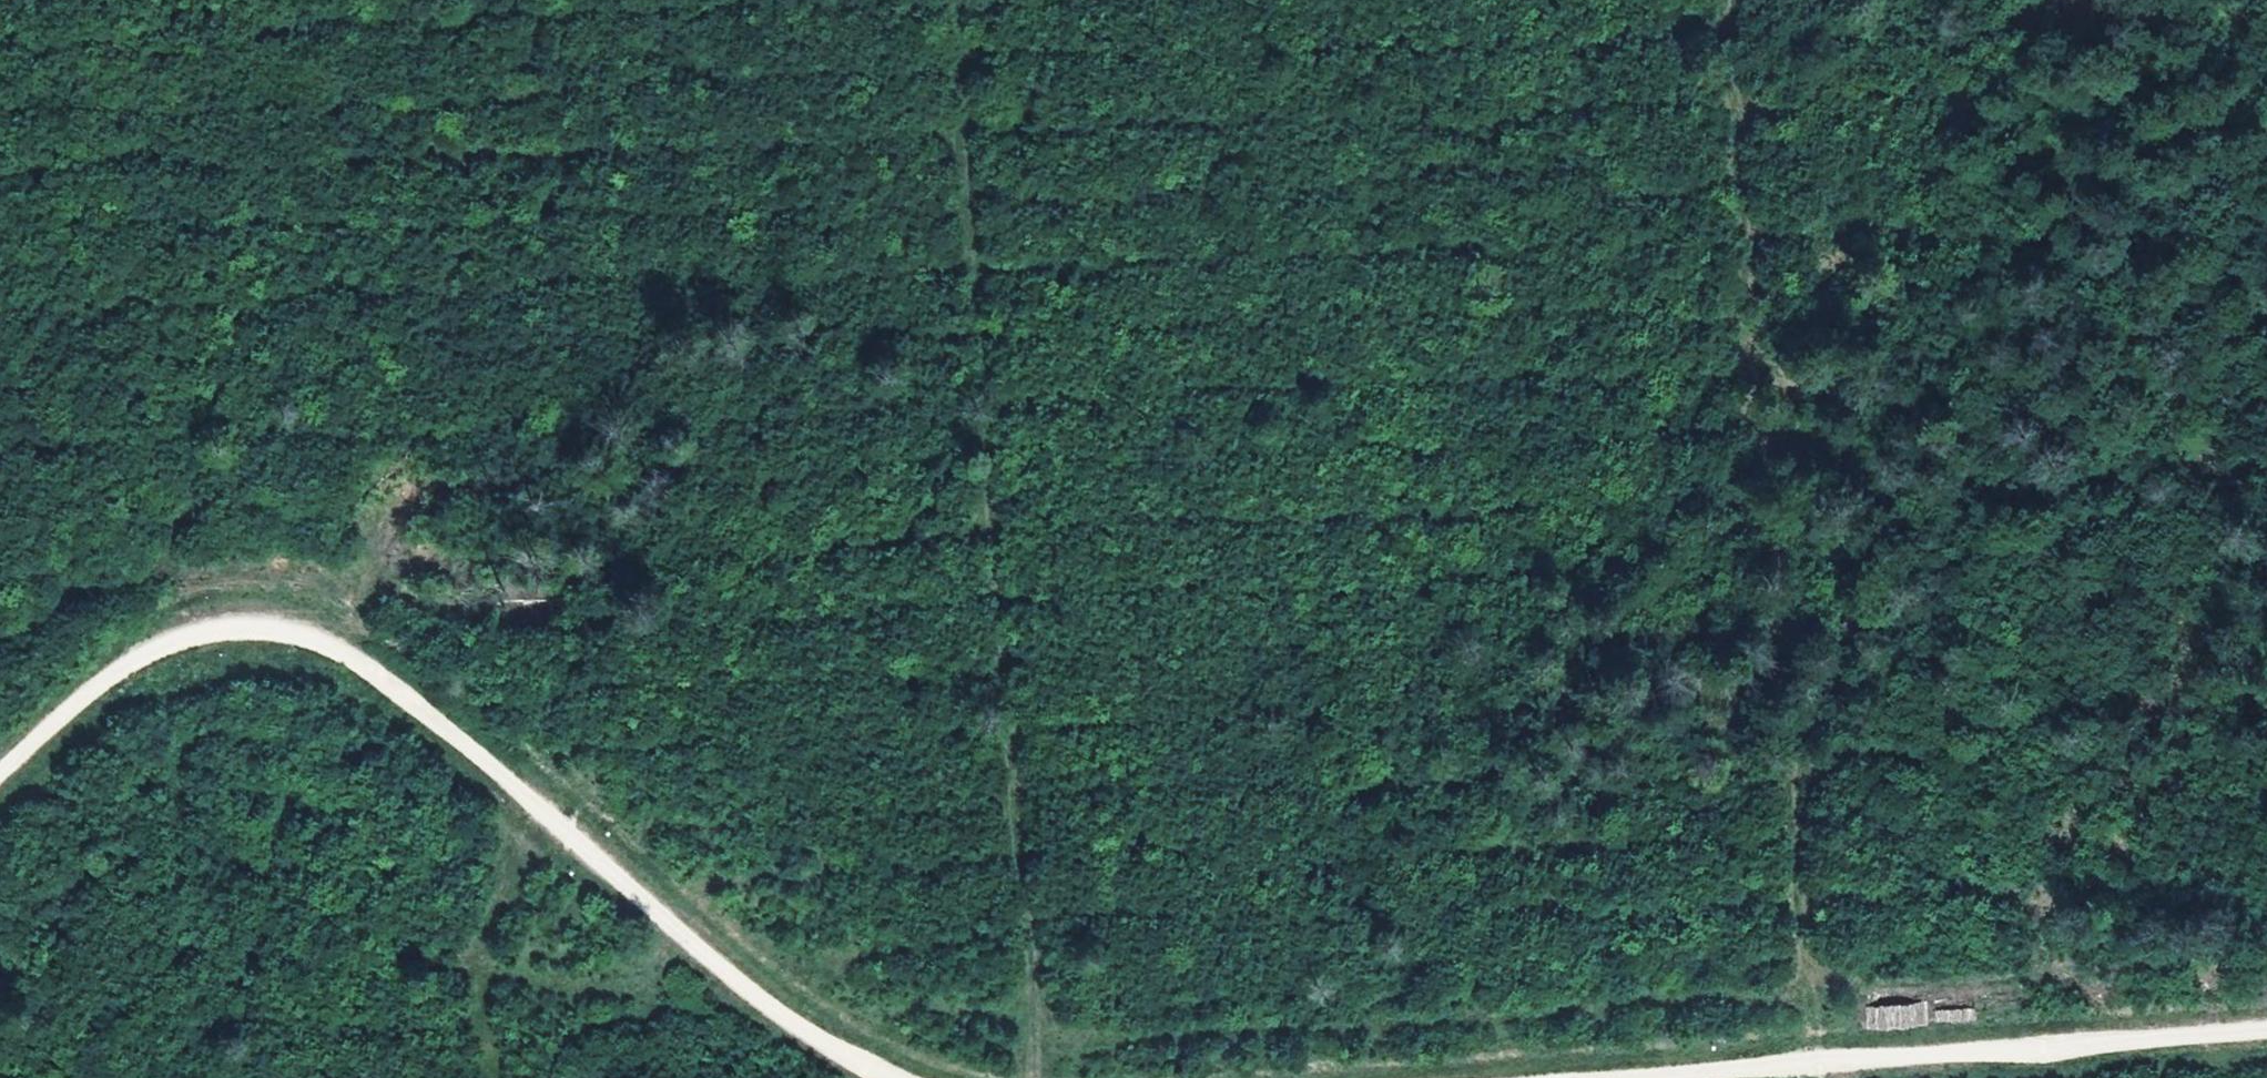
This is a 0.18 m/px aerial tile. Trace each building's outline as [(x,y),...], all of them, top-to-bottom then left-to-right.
[(1926,1003),(1864,1006),(1865,1030),(1928,1026),(1926,1003)] [(1935,1008),(1935,1021),(1973,1021),(1973,1009),(1935,1008)]
